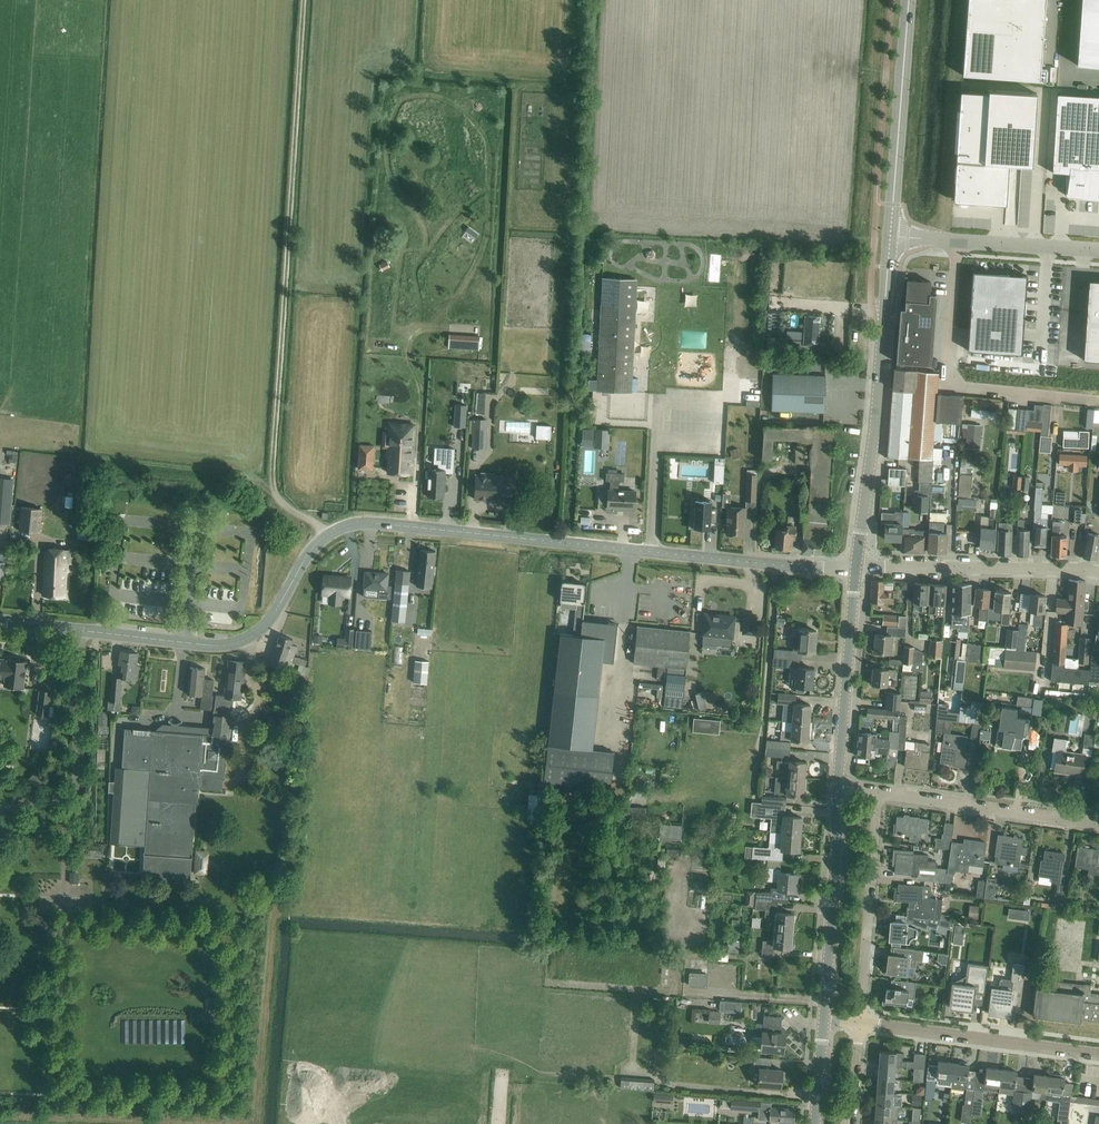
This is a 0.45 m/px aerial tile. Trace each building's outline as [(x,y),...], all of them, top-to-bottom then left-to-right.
[(963,75),(1040,80),(1046,0),(968,0),(963,75)] [(1077,65),(1098,66),(1098,0),(1082,0),(1077,65)] [(959,118),(955,186),(956,186),(955,199),(973,200),(973,202),(1006,204),(1009,164),(1033,166),(1037,93),(989,90),(989,93),(961,91),(959,118)] [(1052,172),(1065,173),(1067,196),(1098,195),(1098,96),(1057,93),(1052,172)] [(971,305),(968,350),(1022,354),(1027,275),(1008,274),(1008,275),(974,273),(972,305),(971,305)] [(637,280),(603,278),(598,380),(589,379),(588,390),(632,392),(637,280)] [(900,308),(896,362),(931,365),(937,294),(930,293),(931,281),(921,280),(921,283),(916,283),(917,280),(907,279),(905,309),(900,308)] [(1083,360),(1098,361),(1098,280),(1089,280),(1083,360)] [(795,313),(797,299),(775,296),(774,301),(782,302),(781,310),(795,313)] [(811,315),(810,344),(826,344),(828,316),(811,315)] [(767,337),(767,348),(780,349),(780,343),(781,337),(767,337)] [(887,456),(888,456),(898,457),(908,458),(911,414),(913,392),(914,392),(909,458),(920,459),(933,460),(934,448),(938,395),(938,394),(940,372),(903,369),(893,368),(892,368),(891,368),(891,369),(895,369),(893,387),(892,387),(890,387),(890,388),(892,389),(893,389),(892,404),(891,413),(890,422),(887,456)] [(773,374),(771,410),(825,412),(825,406),(824,406),(825,399),(826,389),(825,388),(825,382),(826,382),(826,376),(773,374)] [(475,419),(473,448),(486,448),(487,419),(484,419),(484,414),(485,414),(486,393),(477,393),(476,413),(476,419),(475,419)] [(939,394),(937,422),(961,423),(963,396),(939,394)] [(997,407),(998,401),(971,397),(970,403),(997,407)] [(1030,409),(1028,430),(1041,432),(1043,407),(1044,405),(1034,404),(1034,410),(1030,409)] [(1041,432),(1040,436),(1049,437),(1052,405),(1044,404),(1044,405),(1043,407),(1041,432)] [(456,405),(454,426),(465,427),(467,405),(456,405)] [(1018,409),(1016,430),(1026,431),(1026,430),(1028,430),(1030,409),(1018,408),(1018,409)] [(385,433),(384,446),(388,446),(388,447),(398,448),(397,457),(390,456),(390,457),(389,473),(409,474),(410,464),(412,464),(413,458),(410,457),(411,451),(413,451),(415,425),(390,423),(389,433),(385,433)] [(962,430),(964,430),(963,437),(967,437),(966,447),(980,448),(983,424),(968,423),(968,424),(963,423),(962,430)] [(804,520),(802,551),(824,553),(832,428),(764,424),(761,459),(772,460),(773,438),(812,441),(808,512),(800,511),(799,519),(804,520)] [(538,425),(538,436),(551,437),(551,426),(538,425)] [(609,430),(583,429),(582,438),(594,439),(593,447),(609,448),(609,430)] [(1064,436),(1063,447),(1088,448),(1089,431),(1079,431),(1079,437),(1064,436)] [(426,470),(425,478),(428,478),(427,496),(444,497),(445,472),(445,470),(451,471),(451,464),(454,464),(454,449),(443,448),(442,464),(442,469),(429,469),(429,471),(426,470)] [(933,460),(932,464),(933,464),(942,464),(943,448),(934,448),(933,460)] [(1021,448),(1010,448),(1011,473),(1021,473),(1021,448)] [(1058,449),(1056,463),(1066,465),(1066,469),(1077,471),(1078,465),(1084,466),(1086,454),(1058,449)] [(960,478),(958,496),(971,497),(973,474),(975,458),(964,457),(962,457),(960,478)] [(920,459),(919,482),(932,482),(933,464),(932,464),(933,460),(920,459)] [(884,479),(883,484),(889,484),(905,486),(906,469),(899,469),(890,468),(889,480),(884,479)] [(606,472),(606,481),(610,481),(610,490),(609,490),(608,495),(608,506),(624,507),(623,509),(635,510),(635,499),(636,491),(619,491),(619,481),(623,482),(624,473),(617,473),(617,469),(609,469),(609,472),(606,472)] [(515,501),(515,486),(512,486),(513,477),(494,476),(494,474),(481,473),(481,475),(476,475),(475,499),(515,501)] [(746,501),(747,501),(756,501),(756,494),(757,475),(747,474),(746,501)] [(1014,475),(1013,488),(1020,489),(1021,476),(1014,475)] [(1029,477),(1021,476),(1020,489),(1028,490),(1029,477)] [(10,523),(12,509),(14,479),(0,478),(0,522),(10,523)] [(1033,533),(1032,544),(1046,545),(1046,534),(1047,526),(1047,517),(1041,517),(1041,512),(1043,487),(1043,482),(1036,481),(1036,486),(1034,509),(1033,533)] [(915,495),(914,495),(913,512),(927,512),(928,496),(931,496),(932,483),(921,482),(920,490),(919,490),(915,490),(915,495)] [(1056,492),(1055,505),(1064,505),(1065,492),(1056,492)] [(990,517),(989,517),(982,516),(979,546),(994,547),(995,528),(994,528),(995,517),(996,517),(997,499),(991,498),(990,509),(991,509),(990,517)] [(712,500),(696,499),(694,516),(692,516),(691,526),(710,528),(711,521),(717,521),(718,507),(712,507),(712,500)] [(18,529),(18,530),(40,533),(43,509),(41,509),(21,507),(18,529)] [(728,507),(727,534),(745,535),(746,507),(728,507)] [(884,539),(901,540),(903,511),(894,511),(894,523),(885,523),(884,539)] [(930,512),(929,521),(928,551),(944,552),(945,541),(947,513),(930,512)] [(775,547),(790,548),(791,537),(794,538),(796,516),(788,515),(786,530),(777,529),(775,547)] [(1024,519),(1017,519),(1017,521),(1016,555),(1029,555),(1029,529),(1024,529),(1024,519)] [(909,521),(902,521),(901,540),(900,551),(925,552),(926,531),(914,530),(915,528),(908,528),(909,521)] [(998,522),(998,529),(997,554),(1011,555),(1011,523),(998,522)] [(1087,532),(1083,557),(1096,560),(1098,542),(1098,534),(1087,532)] [(1051,543),(1051,554),(1065,555),(1066,544),(1066,536),(1059,536),(1052,535),(1051,543)] [(90,549),(90,539),(78,539),(78,549),(90,549)] [(46,548),(44,584),(43,595),(65,596),(66,571),(68,571),(68,563),(72,563),(73,550),(46,548)] [(433,574),(435,574),(436,566),(434,566),(436,551),(420,549),(416,586),(432,587),(433,574)] [(396,583),(393,608),(408,609),(410,584),(411,571),(397,570),(396,583)] [(364,588),(363,597),(378,598),(391,599),(392,586),(387,586),(388,574),(365,572),(364,588)] [(324,576),(323,593),(331,594),(330,603),(341,604),(341,595),(349,595),(351,578),(324,576)] [(1057,598),(1056,612),(1066,613),(1065,622),(1073,623),(1077,580),(1068,579),(1067,599),(1057,598)] [(884,580),(872,580),(870,603),(892,604),(893,590),(884,590),(884,580)] [(1077,580),(1073,623),(1082,624),(1083,608),(1085,608),(1087,607),(1087,603),(1086,602),(1084,601),(1085,580),(1077,580)] [(584,585),(562,582),(560,601),(561,601),(560,607),(576,609),(573,635),(583,636),(584,621),(584,620),(583,620),(585,602),(584,601),(584,585)] [(914,593),(913,602),(922,603),(922,612),(929,612),(931,583),(915,582),(914,593)] [(931,583),(929,612),(936,613),(937,615),(944,616),(945,604),(945,596),(946,585),(931,583)] [(952,613),(952,624),(954,625),(958,625),(957,631),(969,631),(969,626),(969,613),(970,595),(970,584),(953,583),(953,584),(952,594),(952,613)] [(976,588),(975,599),(974,604),(980,605),(978,619),(986,620),(989,589),(976,588)] [(995,590),(994,601),(993,609),(1002,610),(1000,624),(1008,625),(1009,610),(1008,610),(1010,592),(995,590)] [(1030,594),(1029,605),(1028,611),(1035,612),(1034,626),(1041,627),(1045,595),(1030,594)] [(704,625),(703,634),(704,634),(703,642),(717,644),(718,635),(732,637),(733,628),(734,617),(705,614),(704,625)] [(755,615),(745,614),(743,632),(753,633),(755,615)] [(882,624),(906,626),(906,617),(883,615),(882,624)] [(616,624),(584,621),(583,636),(573,635),(560,633),(548,744),(571,747),(577,691),(600,694),(604,659),(612,659),(613,659),(616,634),(617,623),(616,623),(616,624)] [(1017,648),(1017,649),(1024,650),(1025,650),(1028,623),(1019,622),(1018,630),(1017,645),(1017,648)] [(1067,624),(1055,623),(1051,680),(1089,684),(1089,681),(1090,670),(1064,668),(1067,624)] [(637,627),(633,663),(658,665),(665,666),(668,666),(686,668),(690,632),(690,631),(688,631),(688,632),(639,627),(639,626),(637,625),(637,627)] [(874,651),(885,652),(890,653),(892,636),(905,637),(906,627),(892,626),(891,635),(876,634),(874,651)] [(1018,630),(1007,628),(1005,647),(1017,648),(1017,645),(1018,630)] [(347,629),(345,648),(353,649),(354,629),(347,629)] [(792,629),(791,636),(794,636),(793,650),(774,649),(773,657),(787,659),(801,660),(802,651),(814,652),(816,630),(792,629)] [(356,630),(355,648),(371,649),(372,631),(356,630)] [(314,634),(314,642),(322,642),(322,634),(314,634)] [(270,664),(281,668),(289,671),(292,662),(305,666),(307,660),(294,656),(297,646),(291,644),(293,639),(280,635),(275,650),(270,664)] [(1091,638),(1080,637),(1077,662),(1088,663),(1091,638)] [(941,640),(931,639),(930,646),(931,646),(930,657),(940,658),(941,640)] [(963,642),(961,660),(966,660),(975,661),(977,644),(968,643),(963,642)] [(904,646),(902,669),(922,671),(923,652),(914,647),(914,646),(905,646),(904,646)] [(1017,649),(1016,649),(1005,649),(1003,668),(1035,670),(1037,651),(1025,650),(1024,650),(1017,649)] [(138,653),(121,651),(120,664),(123,665),(121,678),(138,680),(140,666),(136,666),(138,653)] [(787,666),(787,659),(773,657),(773,665),(787,666)] [(5,678),(4,685),(23,688),(27,660),(8,658),(8,659),(0,658),(0,677),(5,678)] [(427,682),(428,660),(415,659),(413,681),(427,682)] [(948,673),(947,682),(963,684),(965,668),(966,660),(961,660),(955,659),(953,674),(948,673)] [(229,661),(225,696),(233,698),(242,699),(245,662),(229,661)] [(1089,681),(1098,682),(1098,663),(1091,663),(1090,670),(1089,681)] [(666,688),(665,696),(683,698),(684,690),(685,675),(686,668),(668,666),(667,674),(666,688)] [(190,667),(187,694),(202,695),(200,709),(211,710),(212,694),(213,680),(210,680),(205,679),(206,668),(190,667)] [(789,685),(800,686),(811,687),(813,668),(791,667),(789,685)] [(871,684),(882,685),(887,686),(888,676),(894,677),(895,670),(889,670),(889,669),(873,667),(871,684)] [(123,678),(112,677),(111,693),(112,693),(111,702),(109,701),(108,710),(121,711),(121,703),(120,703),(123,678)] [(152,702),(163,692),(155,683),(147,690),(151,694),(147,697),(152,702)] [(40,690),(37,714),(48,716),(48,715),(53,716),(55,707),(49,706),(51,691),(40,690)] [(920,691),(919,702),(930,702),(931,692),(920,691)] [(886,692),(885,710),(900,710),(902,693),(886,692)] [(778,700),(778,703),(783,703),(784,703),(794,704),(794,703),(795,703),(795,694),(779,693),(778,700)] [(109,781),(109,792),(115,792),(112,843),(145,846),(143,876),(190,880),(195,802),(198,802),(199,788),(203,789),(221,790),(223,777),(228,743),(229,743),(231,715),(230,715),(230,712),(232,710),(233,698),(225,696),(212,694),(211,710),(213,710),(211,727),(163,724),(155,730),(125,728),(122,768),(117,767),(116,782),(109,781)] [(1018,696),(1017,705),(1040,708),(1041,699),(1018,696)] [(782,711),(782,721),(809,723),(810,705),(799,704),(795,703),(794,703),(794,704),(784,703),(783,703),(782,711)] [(938,704),(937,720),(944,721),(944,720),(959,722),(960,706),(938,704)] [(982,709),(960,706),(959,722),(969,723),(980,725),(982,714),(982,709)] [(867,717),(862,717),(861,726),(873,727),(874,717),(894,719),(893,731),(889,731),(889,739),(876,737),(876,734),(858,732),(857,744),(896,748),(900,715),(900,710),(885,710),(867,708),(867,717)] [(1001,708),(995,745),(1020,748),(1022,736),(1029,738),(1031,727),(1032,720),(1015,718),(1016,710),(1001,708)] [(900,715),(896,748),(897,748),(897,749),(904,749),(907,716),(900,715)] [(692,718),(691,731),(718,732),(719,719),(692,718)] [(781,730),(780,739),(791,739),(791,740),(796,740),(807,741),(809,723),(782,721),(781,730)] [(944,733),(940,762),(953,764),(953,765),(964,766),(966,752),(964,752),(965,749),(979,751),(980,737),(967,735),(966,736),(944,733)] [(1084,733),(1083,747),(1093,748),(1094,741),(1094,734),(1084,733)] [(1054,737),(1052,750),(1057,751),(1055,771),(1081,775),(1084,754),(1065,752),(1066,747),(1069,747),(1070,739),(1054,737)] [(791,742),(766,740),(766,747),(790,749),(791,742)] [(916,742),(914,751),(907,749),(904,766),(926,770),(930,744),(916,742)] [(571,747),(548,744),(544,781),(610,789),(614,751),(571,747)] [(896,748),(857,744),(857,755),(874,757),(874,752),(887,753),(886,760),(896,761),(897,749),(897,748),(896,748)] [(790,749),(766,747),(765,755),(789,757),(790,749)] [(788,769),(788,777),(804,779),(806,762),(777,760),(776,768),(788,769)] [(775,776),(775,785),(774,793),(803,795),(804,779),(788,777),(775,776)] [(762,796),(761,803),(772,804),(776,804),(786,805),(787,797),(762,796)] [(761,803),(761,816),(772,817),(771,831),(800,834),(801,817),(790,816),(775,815),(776,804),(772,804),(761,803)] [(901,835),(903,835),(910,836),(909,840),(918,841),(918,839),(920,839),(921,832),(927,832),(927,831),(928,819),(908,817),(908,816),(904,815),(904,817),(896,816),(896,823),(894,823),(893,834),(901,835)] [(660,823),(659,839),(681,841),(682,825),(660,823)] [(799,850),(800,834),(771,831),(770,845),(768,847),(753,846),(752,858),(771,859),(772,848),(799,850)] [(936,838),(935,848),(944,848),(950,848),(952,834),(942,833),(942,839),(936,838)] [(997,846),(995,855),(997,856),(996,863),(1003,864),(1003,862),(1019,865),(1021,854),(1026,855),(1027,847),(1022,846),(1023,838),(1016,837),(1017,835),(1014,834),(1013,837),(998,835),(997,846)] [(952,841),(951,848),(957,849),(954,872),(956,870),(967,871),(968,863),(983,865),(984,853),(986,842),(964,839),(963,843),(952,841)] [(1076,857),(1074,867),(1089,869),(1088,878),(1098,880),(1098,865),(1097,864),(1098,853),(1098,849),(1078,846),(1076,857)] [(950,848),(948,867),(947,869),(945,882),(953,883),(957,849),(950,848)] [(913,851),(893,849),(892,865),(895,865),(894,873),(919,874),(919,866),(926,867),(927,867),(928,855),(913,854),(913,851)] [(1040,864),(1039,875),(1052,877),(1051,881),(1054,881),(1058,886),(1054,908),(1063,909),(1065,892),(1068,876),(1061,875),(1064,853),(1045,850),(1043,864),(1040,864)] [(778,880),(778,888),(772,888),(772,893),(756,892),(756,899),(771,901),(787,902),(788,890),(795,891),(797,874),(780,872),(780,868),(769,867),(766,867),(765,879),(778,880)] [(947,869),(927,867),(926,867),(924,880),(945,882),(947,869)] [(987,878),(986,882),(984,898),(994,900),(997,880),(987,878)] [(1033,878),(1027,878),(1023,903),(1029,904),(1033,878)] [(978,881),(976,897),(984,898),(986,882),(978,881)] [(907,906),(906,915),(926,917),(933,918),(934,918),(949,920),(950,915),(941,914),(942,900),(936,899),(927,899),(922,899),(923,886),(898,884),(897,890),(894,889),(893,901),(908,902),(908,906),(907,906)] [(1065,892),(1063,909),(1070,910),(1073,893),(1065,892)] [(771,901),(756,899),(755,908),(765,909),(765,916),(776,917),(775,929),(792,930),(794,914),(776,912),(777,910),(771,909),(771,901)] [(1008,907),(1007,917),(1029,919),(1030,909),(1008,907)] [(927,929),(928,918),(913,917),(913,924),(927,929)] [(900,943),(909,943),(909,941),(910,940),(913,938),(914,937),(916,937),(917,928),(906,924),(906,922),(891,921),(889,940),(900,940),(900,943)] [(961,943),(964,925),(955,924),(952,941),(961,943)] [(792,930),(775,929),(774,941),(763,940),(762,944),(761,955),(773,956),(774,946),(791,947),(792,930)] [(727,952),(738,953),(740,941),(728,939),(727,952)] [(894,972),(899,973),(906,974),(907,967),(915,968),(916,960),(922,961),(924,951),(915,950),(904,948),(903,957),(889,955),(888,963),(884,966),(891,975),(894,972)] [(952,982),(950,993),(949,1004),(953,1004),(952,1008),(973,1011),(975,993),(984,994),(988,966),(967,963),(966,975),(952,982)] [(991,994),(989,1013),(991,1013),(991,1015),(998,1016),(998,1014),(1004,1015),(1005,1008),(1009,1008),(1009,1011),(1019,1012),(1025,965),(1013,964),(1011,981),(1012,981),(1011,990),(999,988),(1000,986),(990,985),(989,994),(991,994)] [(689,985),(706,986),(707,974),(690,973),(689,985)] [(1090,993),(1091,985),(1038,979),(1032,1016),(1080,1021),(1081,1019),(1098,1021),(1098,994),(1090,993)] [(894,987),(894,989),(893,992),(886,991),(885,998),(883,998),(882,1004),(894,1005),(895,1003),(906,1004),(907,997),(914,998),(916,982),(900,980),(899,987),(894,987)] [(720,1000),(720,1010),(730,1011),(731,1000),(720,1000)] [(720,1017),(721,1017),(725,1017),(726,1012),(721,1011),(710,1010),(709,1023),(720,1024),(720,1017)] [(764,1015),(763,1024),(756,1023),(755,1037),(752,1037),(751,1048),(781,1051),(781,1052),(784,1052),(785,1044),(784,1044),(785,1028),(783,1025),(781,1025),(781,1017),(764,1015)] [(880,1050),(879,1064),(895,1066),(914,1067),(924,1068),(924,1065),(925,1054),(914,1053),(914,1061),(902,1060),(903,1052),(896,1052),(880,1050)] [(771,1058),(755,1056),(753,1075),(760,1076),(759,1086),(779,1087),(779,1080),(781,1081),(781,1078),(784,1079),(784,1072),(781,1071),(782,1069),(770,1068),(771,1058)] [(928,1064),(927,1070),(926,1076),(927,1076),(926,1086),(925,1095),(924,1100),(932,1101),(932,1096),(934,1096),(936,1084),(951,1086),(954,1063),(938,1061),(937,1066),(928,1064)] [(952,1076),(951,1086),(951,1088),(964,1090),(964,1088),(967,1089),(965,1106),(972,1107),(975,1090),(976,1082),(967,1081),(968,1076),(969,1065),(954,1063),(952,1076)] [(895,1066),(879,1064),(878,1078),(894,1079),(895,1066)] [(924,1068),(914,1067),(913,1080),(923,1081),(924,1068)] [(984,1083),(983,1091),(999,1093),(999,1085),(1002,1069),(986,1067),(985,1078),(984,1083)] [(1020,1115),(1025,1077),(1016,1076),(1017,1071),(1002,1069),(999,1093),(1014,1095),(1011,1114),(1020,1115)] [(1025,1077),(1019,1123),(1026,1123),(1027,1116),(1029,1116),(1031,1097),(1046,1099),(1049,1075),(1034,1074),(1033,1078),(1025,1077)] [(1065,1078),(1049,1075),(1046,1099),(1060,1101),(1058,1120),(1061,1120),(1060,1123),(1067,1123),(1072,1084),(1064,1083),(1065,1078)] [(621,1077),(621,1088),(654,1090),(654,1079),(621,1077)] [(894,1079),(878,1078),(877,1091),(893,1092),(894,1079)] [(917,1089),(917,1094),(925,1095),(926,1086),(920,1086),(917,1089)] [(975,1090),(972,1107),(970,1123),(977,1123),(978,1123),(983,1091),(975,1090)] [(893,1092),(877,1091),(876,1104),(892,1106),(893,1092)] [(653,1093),(653,1102),(672,1103),(672,1095),(653,1093)] [(913,1095),(912,1104),(921,1105),(921,1096),(913,1095)] [(1070,1101),(1098,1105),(1098,1099),(1078,1096),(1071,1095),(1071,1096),(1070,1101)] [(759,1111),(759,1102),(731,1101),(730,1109),(759,1111)] [(794,1122),(795,1109),(771,1107),(771,1103),(759,1102),(759,1111),(758,1120),(794,1122)] [(897,1120),(898,1106),(892,1106),(876,1104),(874,1118),(897,1120)] [(914,1107),(912,1120),(914,1121),(920,1121),(921,1108),(914,1107)]
